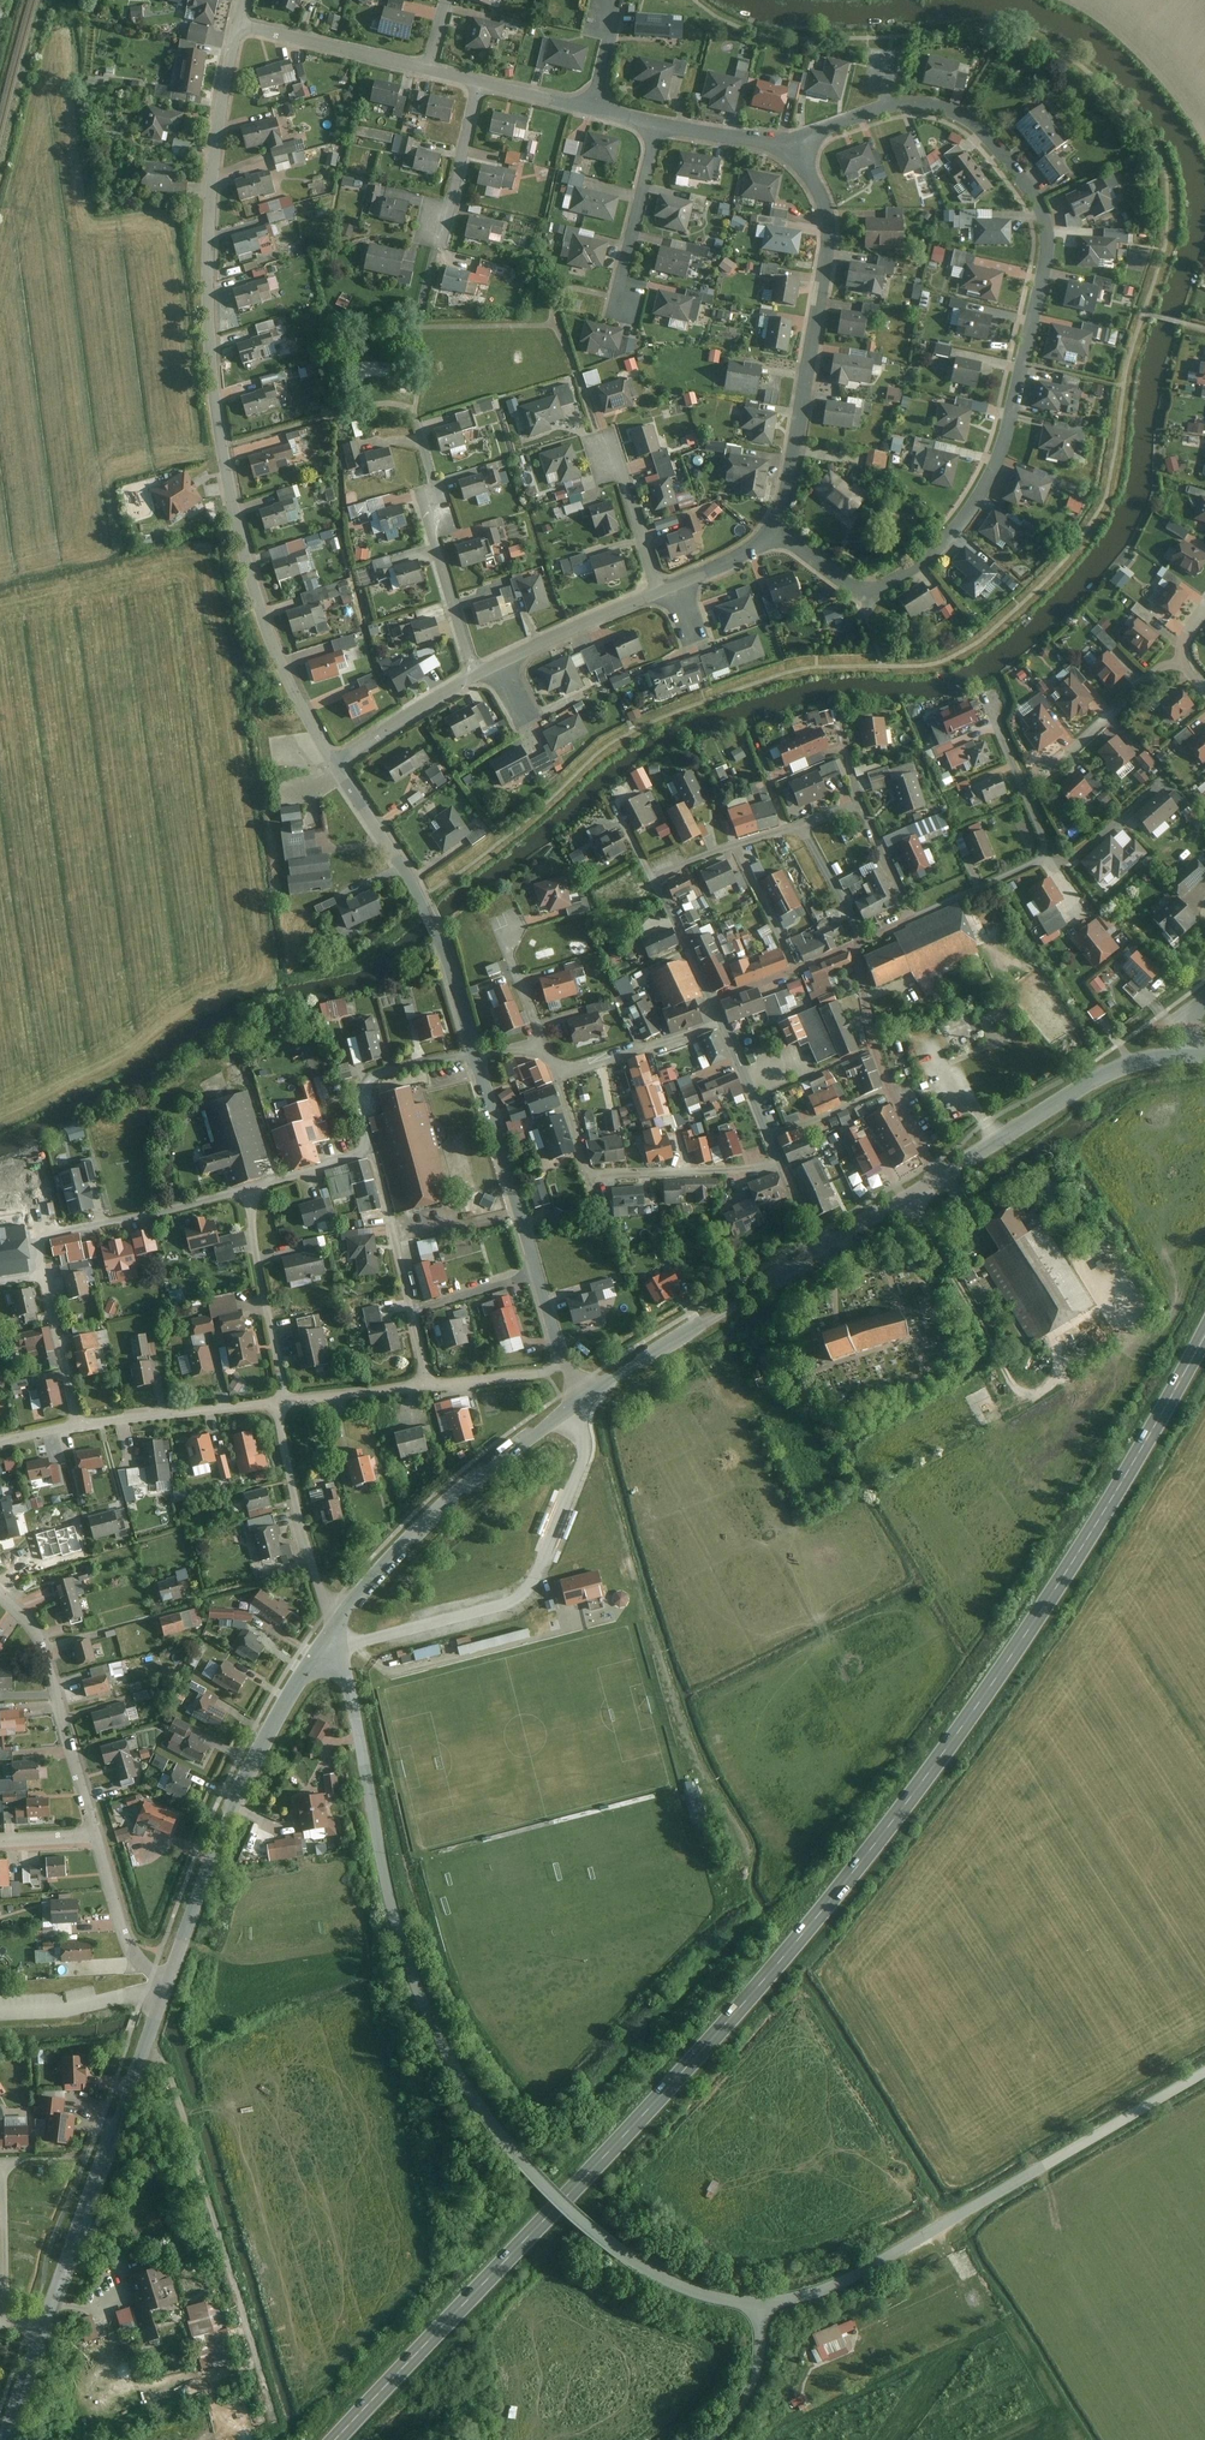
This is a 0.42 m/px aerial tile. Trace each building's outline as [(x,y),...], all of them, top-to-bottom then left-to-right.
[(189,5),(184,21),(214,28),(221,0),(170,0),(189,5)] [(277,0),(283,2),(281,9),(294,13),(297,5),(302,6),(304,0),(277,0)] [(327,28),(338,30),(341,16),(329,14),(327,28)] [(415,21),(382,14),(378,33),(411,40),(415,21)] [(630,14),(628,36),(680,39),(681,21),(671,21),(671,16),(630,14)] [(501,23),(473,16),(466,48),(490,54),(493,39),(503,41),(506,27),(520,30),(522,19),(503,15),(501,23)] [(589,46),(551,40),(547,66),(584,72),(589,46)] [(183,45),(178,68),(207,73),(211,51),(183,45)] [(963,58),(929,51),(922,86),(955,92),(959,72),(971,74),(973,66),(962,63),(963,58)] [(673,64),(643,55),(635,81),(648,85),(645,97),(667,103),(675,75),(686,78),(690,63),(674,58),(673,64)] [(851,63),(827,58),(824,71),(810,68),(809,74),(803,73),(801,83),(788,80),(787,87),(757,80),(751,107),(782,114),(786,97),(799,100),(801,92),(805,93),(843,101),(851,63)] [(302,60),(259,69),(263,88),(306,79),(302,60)] [(178,68),(174,91),(202,96),(207,73),(178,68)] [(744,80),(710,72),(704,98),(712,100),(710,108),(736,114),(744,80)] [(403,86),(376,80),(370,105),(397,111),(403,86)] [(311,95),(308,82),(293,85),(296,98),(311,95)] [(450,121),(455,101),(430,95),(426,115),(450,121)] [(187,112),(149,104),(143,136),(164,141),(165,132),(182,135),(187,112)] [(1070,140),(1044,105),(1016,125),(1042,161),(1036,165),(1052,187),(1072,172),(1056,150),(1070,140)] [(531,117),(495,110),(490,133),(515,138),(517,129),(528,131),(531,117)] [(277,116),(243,125),(249,148),(269,143),(270,148),(285,144),(277,116)] [(622,139),(590,132),(587,144),(567,140),(564,152),(616,164),(622,139)] [(912,133),(892,140),(904,174),(924,167),(912,133)] [(415,137),(396,134),(393,153),(405,155),(402,169),(439,176),(443,155),(412,150),(415,137)] [(190,143),(176,140),(173,155),(187,158),(190,143)] [(304,140),(293,141),(295,152),(305,151),(304,140)] [(869,140),(837,153),(847,175),(878,163),(869,140)] [(341,154),(328,151),(325,163),(338,167),(341,154)] [(960,197),(966,207),(975,201),(995,189),(972,151),(948,165),(965,194),(960,197)] [(524,157),(510,152),(506,163),(520,168),(524,157)] [(719,159),(682,152),(677,177),(714,185),(719,159)] [(948,165),(939,152),(927,161),(935,173),(948,165)] [(289,155),(273,158),(276,172),(292,168),(289,155)] [(176,163),(144,160),(141,186),(173,190),(176,163)] [(518,174),(483,165),(481,171),(478,185),(502,191),(505,180),(516,183),(518,174)] [(783,175),(747,168),(741,196),(773,203),(772,208),(790,212),(792,204),(777,201),(783,175)] [(884,168),(873,172),(877,183),(888,178),(884,168)] [(270,169),(236,178),(242,201),(276,192),(270,169)] [(586,176),(570,171),(566,186),(577,189),(575,198),(566,196),(563,208),(614,222),(620,198),(583,188),(586,176)] [(935,173),(925,178),(930,189),(940,184),(935,173)] [(1104,177),(1067,193),(1077,216),(1094,209),(1097,217),(1117,209),(1104,177)] [(385,188),(370,184),(365,200),(372,202),(368,215),(405,226),(411,209),(382,200),(385,188)] [(690,200),(661,194),(656,216),(668,219),(666,227),(689,232),(693,212),(704,215),(708,197),(691,193),(690,200)] [(292,206),(283,209),(281,203),(263,208),(267,224),(295,216),(292,206)] [(732,205),(719,203),(717,216),(730,218),(732,205)] [(469,206),(468,213),(480,214),(481,207),(469,206)] [(888,221),(868,221),(868,250),(905,249),(905,209),(887,209),(888,221)] [(995,210),(962,210),(961,227),(971,227),(971,244),(1013,245),(1014,220),(994,219),(995,210)] [(461,236),(500,244),(504,223),(465,215),(461,236)] [(749,222),(735,216),(731,227),(745,232),(749,222)] [(351,236),(353,225),(344,224),(343,235),(351,236)] [(805,232),(768,226),(764,248),(802,255),(805,232)] [(1106,238),(1081,236),(1079,268),(1100,269),(1100,260),(1119,261),(1120,243),(1130,244),(1131,231),(1106,230),(1106,238)] [(270,231),(232,241),(238,261),(276,251),(270,231)] [(611,243),(574,236),(569,264),(594,269),(595,264),(606,266),(611,243)] [(405,251),(369,242),(363,269),(398,277),(397,284),(412,287),(415,272),(401,268),(405,251)] [(943,260),(945,249),(935,247),(932,258),(943,260)] [(692,254),(663,248),(658,269),(687,275),(692,254)] [(977,254),(957,250),(951,277),(963,279),(961,289),(982,294),(981,300),(999,303),(1005,272),(974,266),(977,254)] [(878,264),(852,261),(849,287),(864,289),(863,295),(885,298),(887,275),(897,276),(899,258),(879,256),(878,264)] [(727,257),(719,266),(729,274),(737,265),(727,257)] [(473,273),(446,268),(442,290),(469,294),(471,282),(492,285),(495,269),(474,265),(473,273)] [(267,268),(252,269),(253,277),(263,276),(263,277),(268,276),(267,268)] [(774,291),(765,289),(763,302),(797,306),(801,277),(777,274),(774,291)] [(270,283),(233,291),(237,309),(273,301),(271,293),(280,291),(277,276),(269,278),(270,283)] [(1094,286),(1072,280),(1065,306),(1097,315),(1103,290),(1111,292),(1114,281),(1097,276),(1094,286)] [(920,300),(919,306),(928,308),(932,292),(922,290),(924,285),(915,283),(911,298),(920,300)] [(1138,289),(1127,287),(1125,296),(1136,298),(1138,289)] [(687,298),(659,290),(653,314),(670,319),(667,327),(685,332),(689,320),(699,322),(706,295),(689,290),(687,298)] [(348,309),(351,302),(340,297),(337,304),(348,309)] [(996,315),(954,307),(951,325),(958,327),(957,334),(991,341),(996,315)] [(879,315),(843,310),(839,336),(865,340),(867,329),(876,331),(879,315)] [(795,321),(762,316),(760,326),(769,328),(766,347),(790,351),(795,321)] [(625,328),(587,319),(579,351),(598,356),(600,347),(620,351),(625,328)] [(260,339),(238,345),(244,365),(277,356),(272,336),(280,334),(276,320),(257,325),(260,339)] [(1084,331),(1052,323),(1044,357),(1065,363),(1068,352),(1090,358),(1094,339),(1101,341),(1104,328),(1086,323),(1084,331)] [(1121,332),(1104,328),(1101,341),(1117,346),(1121,332)] [(289,352),(299,352),(298,339),(288,339),(289,352)] [(954,348),(935,346),(934,355),(953,358),(954,348)] [(850,356),(834,354),(830,384),(849,387),(850,381),(872,384),(874,375),(882,377),(883,367),(874,366),(875,361),(868,360),(869,352),(852,349),(850,356)] [(721,350),(711,350),(710,362),(720,363),(721,350)] [(984,365),(957,359),(952,383),(978,389),(984,365)] [(764,368),(731,362),(726,390),(759,396),(764,368)] [(1188,383),(1204,385),(1204,364),(1202,363),(1201,368),(1190,367),(1188,383)] [(598,370),(582,374),(586,389),(596,386),(604,415),(633,407),(625,378),(602,384),(598,370)] [(262,385),(279,380),(276,373),(260,378),(262,385)] [(1078,387),(1040,379),(1034,406),(1059,412),(1061,405),(1073,408),(1078,387)] [(569,383),(556,388),(562,408),(576,403),(569,383)] [(1093,392),(1101,395),(1105,387),(1097,384),(1093,392)] [(275,385),(241,397),(248,416),(282,404),(275,385)] [(887,387),(886,401),(900,402),(901,388),(887,387)] [(556,388),(518,399),(530,438),(554,430),(552,424),(565,420),(562,408),(556,388)] [(781,391),(767,390),(766,402),(779,403),(781,391)] [(694,391),(685,394),(688,406),(698,403),(694,391)] [(910,407),(911,398),(903,397),(902,406),(910,407)] [(849,405),(828,402),(825,427),(864,432),(868,400),(850,398),(849,405)] [(975,408),(941,401),(936,426),(947,428),(945,438),(967,443),(975,408)] [(780,412),(745,407),(742,429),(755,431),(753,442),(775,446),(780,412)] [(460,424),(435,430),(441,451),(467,444),(464,431),(477,428),(473,412),(458,416),(460,424)] [(1188,423),(1188,432),(1204,432),(1204,423),(1188,423)] [(1080,432),(1044,425),(1039,449),(1051,451),(1050,458),(1074,463),(1080,432)] [(633,432),(640,457),(661,450),(654,426),(633,432)] [(696,434),(686,436),(689,447),(699,444),(696,434)] [(905,439),(895,437),(893,452),(903,453),(905,439)] [(572,443),(541,452),(538,453),(545,476),(559,472),(563,483),(583,477),(572,443)] [(745,447),(727,445),(725,460),(730,461),(728,480),(745,482),(743,496),(766,498),(771,459),(744,455),(745,447)] [(291,447),(250,458),(255,477),(280,470),(278,462),(294,457),(291,447)] [(389,447),(354,456),(357,470),(369,467),(370,474),(395,468),(389,447)] [(866,464),(886,469),(889,453),(869,449),(866,464)] [(961,456),(930,449),(925,470),(935,473),(933,485),(954,490),(961,456)] [(1178,457),(1166,459),(1170,475),(1181,473),(1178,457)] [(1015,464),(1001,496),(1020,505),(1025,496),(1046,505),(1056,483),(1015,464)] [(834,467),(815,490),(850,519),(868,496),(834,467)] [(183,471),(150,492),(169,522),(202,501),(183,471)] [(481,471),(458,479),(465,502),(476,498),(479,507),(491,503),(490,498),(505,493),(498,472),(483,476),(481,471)] [(670,479),(648,486),(656,511),(678,504),(670,479)] [(583,489),(569,492),(572,503),(585,500),(583,489)] [(295,497),(261,508),(267,528),(301,518),(295,497)] [(1068,497),(1066,509),(1081,512),(1083,499),(1068,497)] [(1200,498),(1194,519),(1204,522),(1204,499),(1200,498)] [(517,500),(504,500),(504,511),(517,511),(517,500)] [(356,505),(359,512),(369,509),(367,502),(356,505)] [(724,512),(716,504),(706,513),(713,522),(724,512)] [(590,508),(584,509),(585,519),(592,517),(590,508)] [(613,509),(592,517),(594,522),(597,530),(605,527),(608,535),(621,530),(613,509)] [(995,509),(979,532),(998,545),(1002,540),(1017,550),(1028,535),(1034,539),(1040,530),(1026,520),(1021,527),(995,509)] [(404,511),(379,519),(386,544),(402,539),(399,531),(409,528),(404,511)] [(371,514),(352,519),(354,527),(373,522),(371,514)] [(677,514),(665,517),(668,526),(680,523),(677,514)] [(502,519),(483,525),(487,538),(490,547),(509,541),(502,519)] [(1191,532),(1171,520),(1166,528),(1186,540),(1191,532)] [(693,527),(663,537),(671,559),(700,549),(693,527)] [(320,542),(332,540),(331,531),(319,532),(320,542)] [(487,538),(458,545),(463,568),(486,562),(485,558),(492,556),(490,547),(487,538)] [(1181,542),(1171,563),(1198,577),(1204,563),(1204,555),(1181,542)] [(966,544),(951,562),(971,579),(968,582),(982,594),(998,576),(1003,581),(1008,575),(995,564),(992,567),(966,544)] [(524,545),(509,548),(511,558),(526,555),(524,545)] [(370,549),(357,548),(356,559),(369,560),(370,549)] [(307,552),(272,561),(277,581),(312,572),(307,552)] [(622,552),(591,562),(599,584),(629,574),(622,552)] [(573,572),(571,565),(587,561),(586,553),(560,559),(563,574),(573,572)] [(425,582),(418,560),(394,567),(376,573),(379,583),(392,579),(395,591),(425,582)] [(587,562),(572,566),(574,573),(589,569),(587,562)] [(540,569),(512,578),(514,586),(517,594),(522,593),(530,615),(553,608),(540,569)] [(771,594),(763,597),(768,613),(779,610),(777,604),(801,596),(794,574),(768,583),(771,594)] [(348,583),(336,587),(340,599),(352,596),(348,583)] [(928,594),(921,583),(897,598),(911,621),(946,600),(938,587),(928,594)] [(1191,596),(1171,584),(1158,607),(1177,619),(1191,596)] [(502,597),(473,605),(479,626),(511,618),(507,603),(518,600),(514,586),(500,590),(502,597)] [(751,595),(715,608),(724,632),(759,619),(751,595)] [(840,602),(822,610),(828,624),(846,615),(840,602)] [(312,604),(287,611),(293,634),(316,628),(317,635),(329,632),(326,621),(317,623),(314,611),(312,604)] [(1136,617),(1121,637),(1144,655),(1160,635),(1147,625),(1154,616),(1138,604),(1131,614),(1136,617)] [(950,605),(942,610),(948,620),(956,614),(950,605)] [(323,608),(314,611),(317,623),(326,621),(323,608)] [(438,619),(393,627),(397,646),(442,637),(438,619)] [(759,634),(722,647),(730,668),(767,655),(759,634)] [(595,647),(570,659),(576,671),(588,665),(592,674),(604,668),(608,677),(648,658),(638,639),(616,650),(612,642),(603,646),(607,655),(600,658),(595,647)] [(343,651),(309,661),(315,684),(341,677),(340,671),(348,669),(343,651)] [(1109,653),(1089,669),(1108,691),(1128,675),(1109,653)] [(389,655),(380,660),(398,693),(426,677),(414,655),(395,666),(389,655)] [(568,655),(538,670),(550,693),(563,686),(567,695),(584,687),(576,671),(570,659),(568,655)] [(682,664),(649,675),(657,699),(704,682),(700,670),(686,675),(682,664)] [(1058,678),(1062,683),(1072,674),(1082,686),(1087,681),(1073,665),(1058,678)] [(1024,671),(1017,675),(1021,681),(1028,677),(1024,671)] [(379,708),(372,693),(381,688),(374,673),(353,683),(357,691),(344,697),(355,719),(379,708)] [(1062,683),(1054,689),(1063,699),(1057,704),(1072,722),(1096,702),(1082,686),(1072,674),(1062,683)] [(1042,680),(1036,685),(1043,693),(1049,688),(1042,680)] [(1179,687),(1162,702),(1178,721),(1195,706),(1179,687)] [(929,720),(941,746),(956,740),(954,735),(981,723),(972,701),(929,720)] [(1026,734),(1039,753),(1065,735),(1044,705),(1035,712),(1028,702),(1017,709),(1032,730),(1026,734)] [(470,707),(446,719),(458,742),(477,732),(495,722),(485,703),(472,710),(470,707)] [(653,704),(628,714),(630,720),(655,710),(653,704)] [(833,709),(819,713),(824,728),(838,723),(833,709)] [(580,714),(544,732),(554,752),(590,734),(580,714)] [(887,718),(860,721),(863,749),(890,746),(887,718)] [(1188,727),(1174,740),(1184,751),(1188,747),(1204,766),(1204,731),(1197,737),(1188,727)] [(786,766),(791,764),(806,758),(832,748),(824,728),(778,747),(786,766)] [(1120,734),(1097,752),(1116,775),(1135,760),(1138,757),(1120,734)] [(946,753),(953,768),(972,760),(975,769),(997,760),(987,736),(946,753)] [(416,740),(384,762),(398,782),(429,760),(416,740)] [(742,746),(732,751),(738,761),(748,756),(742,746)] [(522,747),(490,763),(502,786),(534,770),(529,761),(522,747)] [(1138,757),(1135,760),(1149,775),(1160,765),(1145,750),(1138,757)] [(547,752),(529,761),(534,770),(537,778),(555,770),(547,752)] [(806,758),(791,764),(794,772),(810,766),(806,758)] [(822,774),(792,786),(801,807),(831,795),(826,782),(843,775),(837,760),(819,768),(822,774)] [(439,767),(428,775),(435,785),(446,777),(439,767)] [(643,768),(631,774),(642,793),(653,786),(643,768)] [(888,768),(867,773),(870,783),(891,778),(888,768)] [(1142,785),(1150,779),(1142,768),(1133,775),(1142,785)] [(685,803),(667,812),(684,844),(702,836),(690,812),(709,802),(693,770),(674,779),(685,803)] [(918,771),(891,778),(900,813),(927,805),(918,771)] [(1075,771),(1058,787),(1077,807),(1094,790),(1075,771)] [(948,772),(939,777),(944,786),(953,781),(948,772)] [(1000,772),(978,781),(987,801),(1008,792),(1000,772)] [(420,791),(408,800),(414,808),(426,800),(420,791)] [(1164,791),(1135,814),(1151,834),(1179,811),(1164,791)] [(642,793),(622,804),(636,831),(657,821),(642,793)] [(772,798),(730,811),(738,839),(780,826),(772,798)] [(454,805),(434,819),(442,830),(434,836),(445,853),(466,838),(471,845),(492,831),(482,816),(468,825),(454,805)] [(303,806),(280,808),(281,824),(304,822),(303,806)] [(943,814),(885,837),(890,848),(899,845),(911,876),(931,868),(919,838),(948,826),(943,814)] [(666,823),(656,829),(661,839),(671,834),(666,823)] [(306,828),(282,830),(285,861),(288,861),(309,859),(306,828)] [(618,830),(594,842),(605,864),(629,852),(618,830)] [(984,830),(967,838),(978,864),(996,857),(984,830)] [(1110,835),(1080,863),(1100,883),(1112,872),(1120,881),(1148,854),(1134,840),(1124,849),(1110,835)] [(309,859),(288,861),(291,893),(333,890),(330,857),(309,859)] [(1170,882),(1185,898),(1204,879),(1204,870),(1195,859),(1170,882)] [(729,861),(702,874),(711,894),(738,881),(729,861)] [(784,868),(761,881),(781,918),(804,905),(784,868)] [(875,895),(857,905),(865,922),(899,905),(880,868),(865,876),(875,895)] [(859,871),(840,880),(845,890),(863,881),(859,871)] [(1064,899),(1045,871),(1025,885),(1036,902),(1044,913),(1055,905),(1064,899)] [(564,877),(534,885),(542,916),(566,909),(568,917),(584,913),(581,902),(572,904),(564,877)] [(688,877),(667,887),(674,902),(695,892),(688,877)] [(716,899),(728,894),(725,889),(714,894),(716,899)] [(374,890),(338,907),(349,930),(385,914),(374,890)] [(703,896),(695,900),(701,912),(709,908),(703,896)] [(1176,896),(1152,917),(1175,943),(1199,922),(1176,896)] [(334,898),(314,907),(316,913),(337,904),(334,898)] [(1070,926),(1055,905),(1044,913),(1036,902),(1028,907),(1047,934),(1040,939),(1046,947),(1062,935),(1060,933),(1070,926)] [(898,941),(864,956),(878,988),(914,973),(916,979),(982,950),(963,905),(895,934),(898,941)] [(1099,918),(1071,939),(1095,970),(1122,949),(1099,918)] [(818,940),(797,948),(803,961),(834,948),(831,941),(846,935),(841,922),(815,932),(818,940)] [(678,945),(670,928),(644,940),(652,958),(678,945)] [(711,933),(692,942),(717,993),(736,984),(711,933)] [(740,940),(732,943),(737,955),(745,952),(740,940)] [(781,948),(730,966),(736,984),(737,987),(788,969),(781,948)] [(1140,949),(1121,968),(1144,990),(1162,971),(1140,949)] [(857,967),(851,952),(827,962),(834,978),(857,967)] [(618,953),(604,958),(608,968),(622,963),(618,953)] [(701,996),(686,960),(650,975),(665,1011),(701,996)] [(498,962),(485,967),(489,977),(502,971),(498,962)] [(834,978),(827,962),(812,968),(813,972),(803,976),(814,1004),(822,1001),(836,995),(832,986),(837,984),(834,978)] [(573,972),(541,979),(547,1004),(578,997),(573,972)] [(1098,976),(1090,984),(1098,993),(1106,985),(1098,976)] [(782,981),(725,1002),(734,1028),(782,1012),(797,1006),(794,998),(805,994),(801,981),(784,987),(782,981)] [(508,985),(495,990),(502,1006),(495,1008),(504,1034),(524,1026),(508,985)] [(836,995),(822,1001),(824,1008),(825,1009),(841,1002),(838,994),(836,995)] [(649,998),(627,1008),(644,1042),(666,1032),(649,998)] [(329,1003),(330,1016),(348,1014),(347,1002),(329,1003)] [(851,1026),(841,1002),(825,1009),(824,1008),(801,1017),(812,1041),(803,1045),(804,1049),(814,1045),(823,1065),(843,1057),(844,1060),(863,1052),(856,1034),(858,1033),(854,1024),(851,1026)] [(1101,1003),(1089,1012),(1097,1021),(1108,1012),(1101,1003)] [(404,1006),(407,1020),(418,1018),(414,1004),(404,1006)] [(699,1004),(666,1014),(673,1035),(705,1024),(699,1004)] [(600,1012),(569,1020),(576,1045),(607,1037),(600,1012)] [(441,1014),(416,1019),(421,1043),(446,1038),(441,1014)] [(812,1041),(801,1017),(781,1026),(791,1050),(803,1045),(812,1041)] [(377,1030),(349,1038),(356,1065),(384,1058),(377,1030)] [(719,1030),(698,1039),(692,1041),(699,1058),(705,1055),(710,1067),(730,1059),(719,1030)] [(751,1064),(756,1062),(752,1051),(747,1053),(751,1064)] [(646,1055),(627,1062),(633,1080),(653,1073),(646,1055)] [(870,1055),(846,1065),(852,1080),(857,1078),(864,1094),(883,1086),(870,1055)] [(552,1084),(543,1059),(517,1069),(525,1093),(552,1084)] [(673,1068),(661,1072),(665,1083),(677,1079),(673,1068)] [(736,1073),(701,1087),(707,1104),(731,1096),(735,1107),(747,1102),(736,1073)] [(809,1082),(815,1095),(808,1098),(816,1117),(842,1106),(828,1073),(809,1082)] [(660,1083),(633,1092),(643,1123),(658,1119),(661,1128),(670,1125),(672,1131),(683,1127),(680,1115),(675,1117),(674,1114),(670,1115),(660,1083)] [(678,1093),(677,1085),(668,1086),(669,1094),(678,1093)] [(412,1086),(379,1095),(385,1115),(370,1118),(395,1215),(452,1200),(426,1102),(417,1105),(412,1086)] [(510,1088),(499,1098),(507,1107),(518,1097),(510,1088)] [(696,1088),(682,1093),(687,1109),(702,1104),(696,1088)] [(250,1091),(203,1105),(218,1155),(200,1161),(205,1177),(228,1170),(233,1188),(263,1179),(258,1164),(270,1160),(250,1091)] [(311,1100),(284,1108),(289,1125),(271,1130),(280,1158),(289,1155),(294,1171),(322,1163),(317,1144),(332,1139),(327,1123),(319,1125),(311,1100)] [(890,1102),(866,1115),(896,1169),(920,1156),(890,1102)] [(524,1106),(509,1110),(513,1122),(527,1117),(524,1106)] [(713,1106),(703,1109),(707,1121),(717,1118),(713,1106)] [(618,1111),(590,1113),(591,1130),(619,1129),(618,1111)] [(849,1111),(839,1115),(842,1124),(852,1120),(849,1111)] [(786,1112),(780,1115),(784,1127),(801,1121),(798,1113),(788,1117),(786,1112)] [(562,1114),(536,1123),(538,1129),(530,1132),(537,1153),(545,1150),(549,1162),(576,1153),(562,1114)] [(81,1121),(64,1126),(69,1143),(86,1137),(81,1121)] [(854,1127),(844,1132),(868,1173),(882,1165),(866,1137),(861,1140),(854,1127)] [(661,1128),(641,1133),(649,1165),(675,1158),(671,1142),(666,1144),(661,1128)] [(736,1130),(717,1135),(725,1161),(743,1156),(736,1130)] [(692,1131),(681,1134),(687,1156),(692,1155),(696,1169),(725,1161),(720,1147),(711,1149),(706,1135),(694,1138),(692,1131)] [(623,1136),(606,1139),(611,1162),(627,1159),(623,1136)] [(811,1137),(783,1150),(791,1168),(819,1154),(811,1137)] [(606,1139),(589,1142),(594,1165),(611,1162),(606,1139)] [(811,1217),(839,1206),(820,1157),(792,1168),(811,1217)] [(96,1158),(76,1162),(78,1171),(63,1175),(65,1184),(62,1184),(69,1217),(97,1210),(90,1184),(102,1182),(96,1158)] [(369,1159),(326,1171),(334,1201),(355,1196),(360,1214),(382,1208),(369,1159)] [(778,1171),(751,1184),(761,1206),(789,1192),(778,1171)] [(546,1177),(528,1183),(536,1209),(554,1203),(546,1177)] [(683,1186),(666,1186),(666,1204),(682,1204),(682,1194),(696,1194),(696,1200),(711,1199),(711,1193),(719,1193),(719,1177),(683,1178),(683,1186)] [(644,1185),(614,1188),(616,1209),(646,1206),(644,1185)] [(497,1199),(485,1193),(480,1204),(492,1210),(497,1199)] [(754,1198),(724,1213),(736,1238),(766,1223),(754,1198)] [(325,1200),(299,1207),(304,1228),(331,1220),(325,1200)] [(0,1207),(0,1227),(23,1224),(20,1204),(0,1207)] [(1033,1344),(1095,1306),(1045,1224),(1030,1234),(1014,1208),(984,1226),(1000,1251),(982,1261),(1033,1344)] [(206,1216),(193,1219),(193,1222),(184,1224),(190,1252),(215,1246),(222,1244),(221,1239),(216,1218),(207,1220),(206,1216)] [(111,1246),(100,1248),(105,1273),(139,1266),(137,1257),(161,1253),(157,1229),(131,1234),(133,1241),(124,1243),(123,1239),(110,1241),(111,1246)] [(32,1272),(25,1232),(0,1236),(0,1277),(32,1272)] [(246,1233),(221,1239),(222,1244),(215,1246),(219,1263),(236,1259),(233,1249),(249,1246),(246,1233)] [(82,1234),(50,1241),(54,1256),(67,1254),(69,1265),(88,1261),(82,1234)] [(424,1265),(412,1269),(423,1304),(442,1298),(431,1262),(437,1261),(435,1253),(441,1252),(436,1234),(416,1240),(424,1265)] [(376,1235),(348,1238),(350,1260),(356,1259),(359,1277),(381,1274),(376,1235)] [(307,1257),(283,1261),(288,1282),(327,1275),(323,1255),(328,1254),(325,1238),(304,1242),(307,1257)] [(89,1271),(65,1276),(70,1301),(94,1296),(89,1271)] [(660,1275),(646,1284),(660,1306),(674,1297),(660,1275)] [(593,1293),(569,1298),(575,1327),(604,1321),(600,1304),(608,1302),(606,1291),(619,1288),(617,1279),(591,1284),(593,1293)] [(169,1291),(171,1303),(185,1301),(183,1288),(169,1291)] [(36,1290),(8,1293),(12,1318),(40,1314),(36,1290)] [(505,1310),(490,1314),(502,1357),(526,1350),(511,1296),(502,1299),(505,1310)] [(120,1305),(110,1301),(105,1312),(116,1316),(120,1305)] [(900,1310),(847,1327),(856,1354),(909,1337),(900,1310)] [(246,1313),(228,1317),(230,1330),(249,1326),(246,1313)] [(466,1318),(440,1324),(446,1349),(472,1342),(466,1318)] [(215,1319),(192,1323),(195,1335),(204,1334),(218,1331),(215,1319)] [(398,1323),(367,1330),(371,1348),(381,1346),(383,1354),(404,1349),(398,1323)] [(52,1327),(13,1335),(17,1352),(40,1347),(45,1372),(60,1369),(52,1327)] [(822,1336),(831,1363),(856,1354),(847,1327),(822,1336)] [(324,1328),(294,1335),(301,1369),(331,1362),(324,1328)] [(107,1329),(73,1337),(82,1378),(109,1372),(104,1349),(111,1347),(107,1329)] [(226,1335),(233,1370),(261,1364),(253,1329),(226,1335)] [(148,1334),(130,1337),(134,1359),(151,1356),(148,1334)] [(204,1334),(190,1337),(194,1350),(207,1346),(204,1334)] [(194,1350),(186,1351),(187,1356),(192,1373),(193,1377),(218,1371),(211,1345),(207,1346),(194,1350)] [(187,1356),(178,1359),(183,1376),(192,1373),(187,1356)] [(152,1361),(132,1364),(136,1389),(156,1386),(152,1361)] [(236,1375),(231,1387),(239,1391),(245,1379),(236,1375)] [(35,1378),(20,1380),(21,1387),(37,1384),(35,1378)] [(60,1379),(37,1384),(41,1400),(33,1402),(35,1411),(42,1409),(43,1414),(67,1409),(60,1379)] [(447,1395),(434,1399),(443,1433),(450,1431),(454,1446),(479,1439),(468,1395),(449,1400),(447,1395)] [(253,1430),(232,1435),(238,1462),(259,1458),(253,1430)] [(423,1430),(397,1437),(403,1459),(429,1452),(423,1430)] [(212,1434),(185,1440),(191,1468),(194,1467),(211,1463),(218,1461),(212,1434)] [(168,1439),(143,1442),(146,1469),(147,1483),(157,1482),(172,1480),(168,1439)] [(101,1448),(77,1453),(81,1468),(75,1470),(81,1496),(93,1493),(88,1471),(106,1467),(101,1448)] [(226,1480),(236,1478),(232,1454),(221,1456),(226,1480)] [(374,1456),(347,1461),(352,1487),(379,1482),(374,1456)] [(50,1461),(28,1465),(31,1481),(53,1477),(50,1461)] [(211,1463),(194,1467),(196,1476),(213,1473),(211,1463)] [(146,1469),(120,1470),(124,1489),(147,1483),(146,1469)] [(270,1477),(267,1469),(259,1472),(261,1480),(270,1477)] [(172,1480),(157,1482),(159,1494),(174,1492),(172,1480)] [(326,1488),(313,1491),(316,1501),(329,1498),(326,1488)] [(268,1489),(246,1495),(251,1513),(273,1507),(268,1489)] [(186,1492),(176,1494),(177,1502),(187,1500),(186,1492)] [(20,1538),(14,1515),(26,1512),(24,1503),(14,1505),(11,1494),(0,1496),(0,1528),(4,1542),(20,1538)] [(42,1497),(31,1500),(33,1510),(45,1507),(42,1497)] [(342,1499),(318,1502),(319,1512),(324,1511),(325,1522),(344,1520),(342,1499)] [(115,1512),(89,1519),(95,1540),(121,1533),(115,1512)] [(277,1523),(251,1531),(260,1563),(287,1556),(277,1523)] [(239,1534),(237,1525),(220,1529),(222,1538),(239,1534)] [(598,1574),(562,1583),(568,1607),(604,1597),(598,1574)] [(56,1580),(61,1602),(80,1597),(75,1576),(56,1580)] [(179,1578),(158,1586),(163,1603),(185,1595),(179,1578)] [(291,1611),(260,1590),(250,1605),(281,1626),(291,1611)] [(618,1606),(633,1605),(632,1591),(617,1592),(618,1606)] [(61,1602),(66,1623),(85,1618),(80,1597),(61,1602)] [(253,1612),(210,1609),(209,1620),(253,1623),(253,1612)] [(181,1613),(159,1620),(165,1638),(187,1631),(181,1613)] [(102,1633),(101,1637),(100,1641),(114,1646),(117,1638),(102,1633)] [(267,1647),(246,1634),(236,1650),(257,1663),(267,1647)] [(92,1638),(73,1644),(79,1666),(99,1660),(92,1638)] [(446,1644),(420,1648),(421,1658),(447,1654),(446,1644)] [(418,1661),(416,1648),(402,1650),(404,1663),(418,1661)] [(250,1676),(223,1661),(211,1681),(239,1697),(250,1676)] [(123,1662),(111,1664),(113,1679),(126,1676),(123,1662)] [(15,1690),(14,1670),(0,1671),(0,1690),(15,1690)] [(109,1675),(83,1681),(87,1698),(113,1692),(109,1675)] [(230,1709),(203,1696),(193,1717),(220,1730),(230,1709)] [(126,1704),(93,1712),(98,1734),(132,1726),(131,1721),(140,1719),(137,1706),(127,1709),(126,1704)] [(0,1712),(0,1736),(9,1735),(27,1734),(26,1719),(21,1719),(21,1710),(0,1712)] [(326,1739),(335,1723),(323,1717),(314,1733),(326,1739)] [(192,1729),(175,1721),(169,1733),(174,1735),(167,1748),(202,1766),(211,1748),(188,1737),(192,1729)] [(0,1736),(0,1744),(0,1748),(10,1747),(9,1735),(0,1736)] [(128,1738),(102,1745),(107,1766),(115,1764),(120,1783),(139,1778),(128,1738)] [(149,1748),(140,1751),(143,1761),(152,1758),(149,1748)] [(167,1770),(172,1759),(160,1754),(155,1764),(167,1770)] [(41,1779),(40,1761),(12,1763),(13,1781),(30,1780),(41,1779)] [(194,1782),(172,1773),(165,1788),(187,1798),(194,1782)] [(339,1773),(325,1774),(326,1795),(341,1795),(339,1773)] [(13,1781),(0,1781),(0,1793),(31,1791),(30,1780),(13,1781)] [(142,1795),(115,1801),(117,1809),(144,1803),(142,1795)] [(326,1795),(299,1798),(303,1841),(337,1837),(334,1806),(328,1807),(326,1795)] [(17,1818),(51,1817),(50,1798),(26,1799),(26,1807),(16,1808),(17,1818)] [(180,1817),(145,1802),(132,1835),(146,1840),(150,1829),(171,1837),(180,1817)] [(302,1838),(268,1844),(271,1862),(305,1857),(303,1841),(302,1838)] [(67,1856),(48,1857),(48,1868),(23,1868),(24,1884),(32,1884),(32,1878),(67,1877),(67,1856)] [(0,1861),(0,1890),(12,1890),(10,1860),(0,1861)] [(54,1902),(42,1902),(43,1937),(72,1937),(72,1925),(80,1924),(80,1901),(54,1902)] [(93,1946),(62,1946),(63,1950),(56,1950),(56,1942),(44,1943),(45,1950),(37,1951),(37,1964),(94,1962),(93,1946)] [(88,2057),(63,2058),(64,2093),(89,2092),(88,2057)] [(65,2100),(42,2097),(40,2114),(47,2115),(44,2143),(74,2146),(78,2116),(63,2115),(65,2100)] [(7,2117),(7,2132),(0,2132),(0,2148),(29,2148),(29,2117),(7,2117)] [(168,2266),(129,2278),(137,2307),(113,2314),(121,2341),(158,2331),(152,2313),(180,2305),(168,2266)] [(199,2333),(208,2367),(237,2360),(231,2339),(233,2339),(227,2314),(204,2320),(207,2331),(199,2333)] [(839,2323),(842,2331),(857,2325),(854,2317),(839,2323)] [(812,2332),(824,2361),(849,2350),(848,2347),(853,2345),(848,2333),(844,2335),(842,2331),(839,2323),(838,2321),(812,2332)] [(803,2392),(792,2397),(795,2404),(806,2398),(803,2392)]
